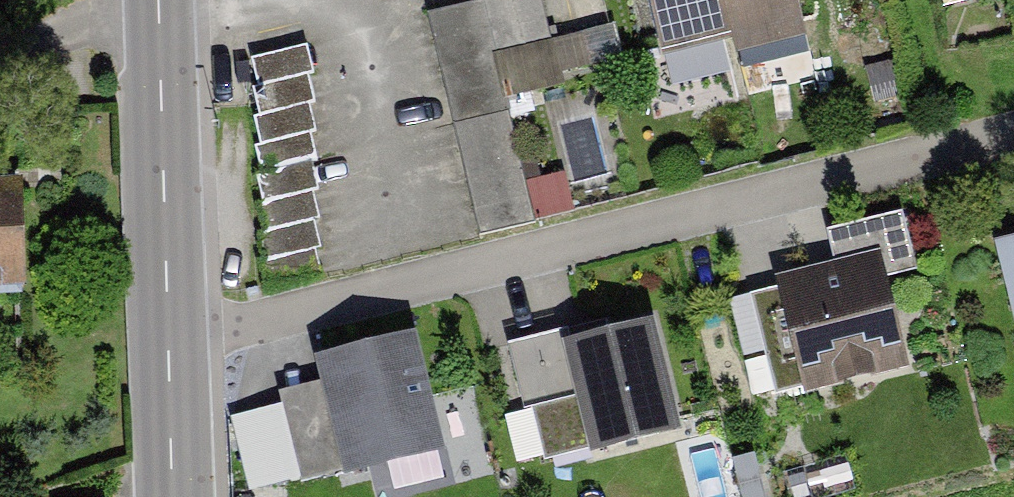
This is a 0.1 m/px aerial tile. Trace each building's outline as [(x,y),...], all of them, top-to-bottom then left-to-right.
[(535,0),(457,0),(426,7),(478,241),(532,229),(494,61),(546,49),(535,0)] [(654,68),(731,48),(718,0),(636,0),(654,68)] [(801,0),(718,0),(731,48),(735,63),(812,43),(801,0)] [(966,0),(923,0),(926,10),(966,0)] [(279,274),(325,272),(314,52),(267,54),(279,274)] [(910,202),(826,227),(837,262),(863,255),(873,288),(931,271),(910,202)] [(20,310),(8,217),(0,218),(0,312),(20,310)] [(989,237),(1013,329),(1013,230),(989,237)] [(837,262),(765,286),(797,387),(895,357),(873,288),(863,255),(837,262)] [(636,312),(553,330),(579,449),(662,431),(636,312)] [(417,329),(311,356),(343,476),(448,448),(417,329)]
